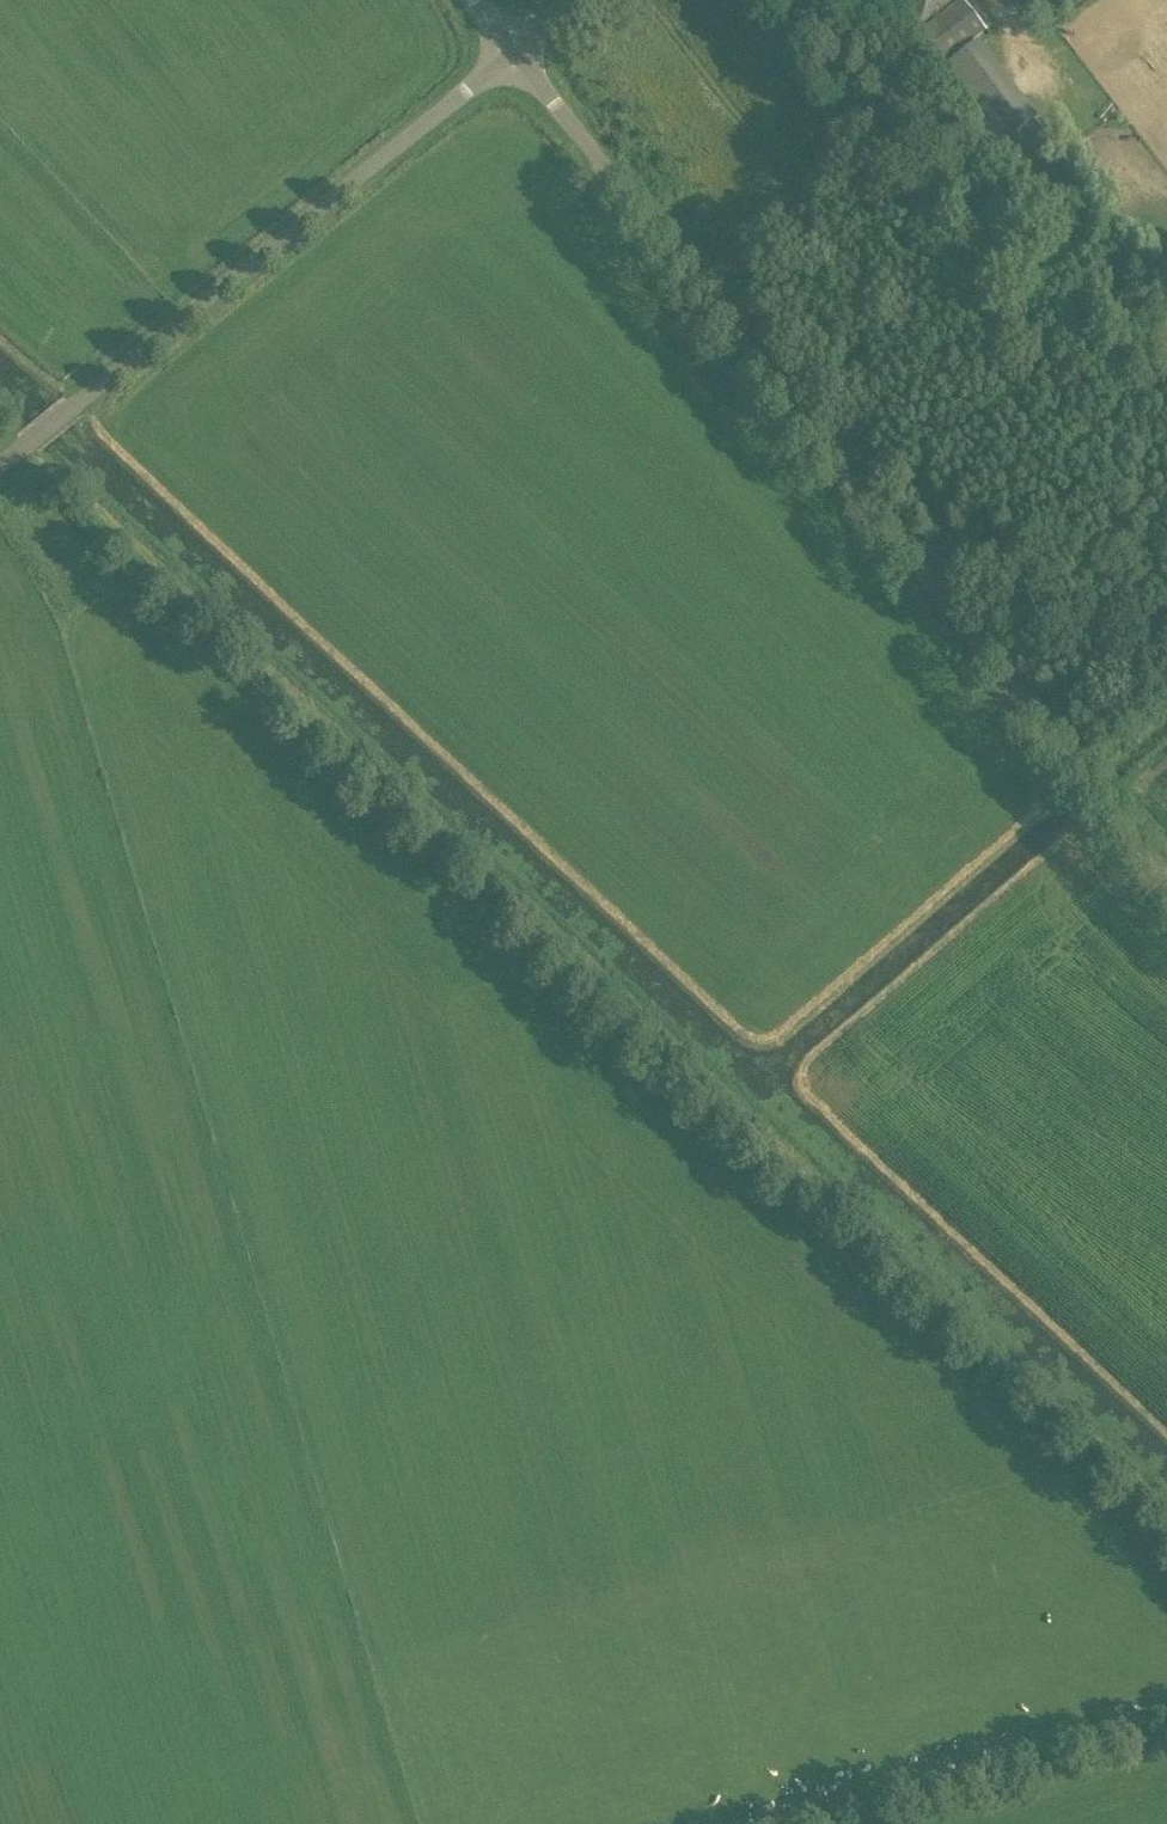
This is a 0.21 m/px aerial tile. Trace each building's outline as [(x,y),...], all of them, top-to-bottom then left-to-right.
[(916,25),(950,0),(897,0),(916,25)] [(926,61),(978,21),(962,0),(960,0),(909,40),(926,61)] [(1004,143),(1040,114),(979,41),(944,70),(1004,143)]
